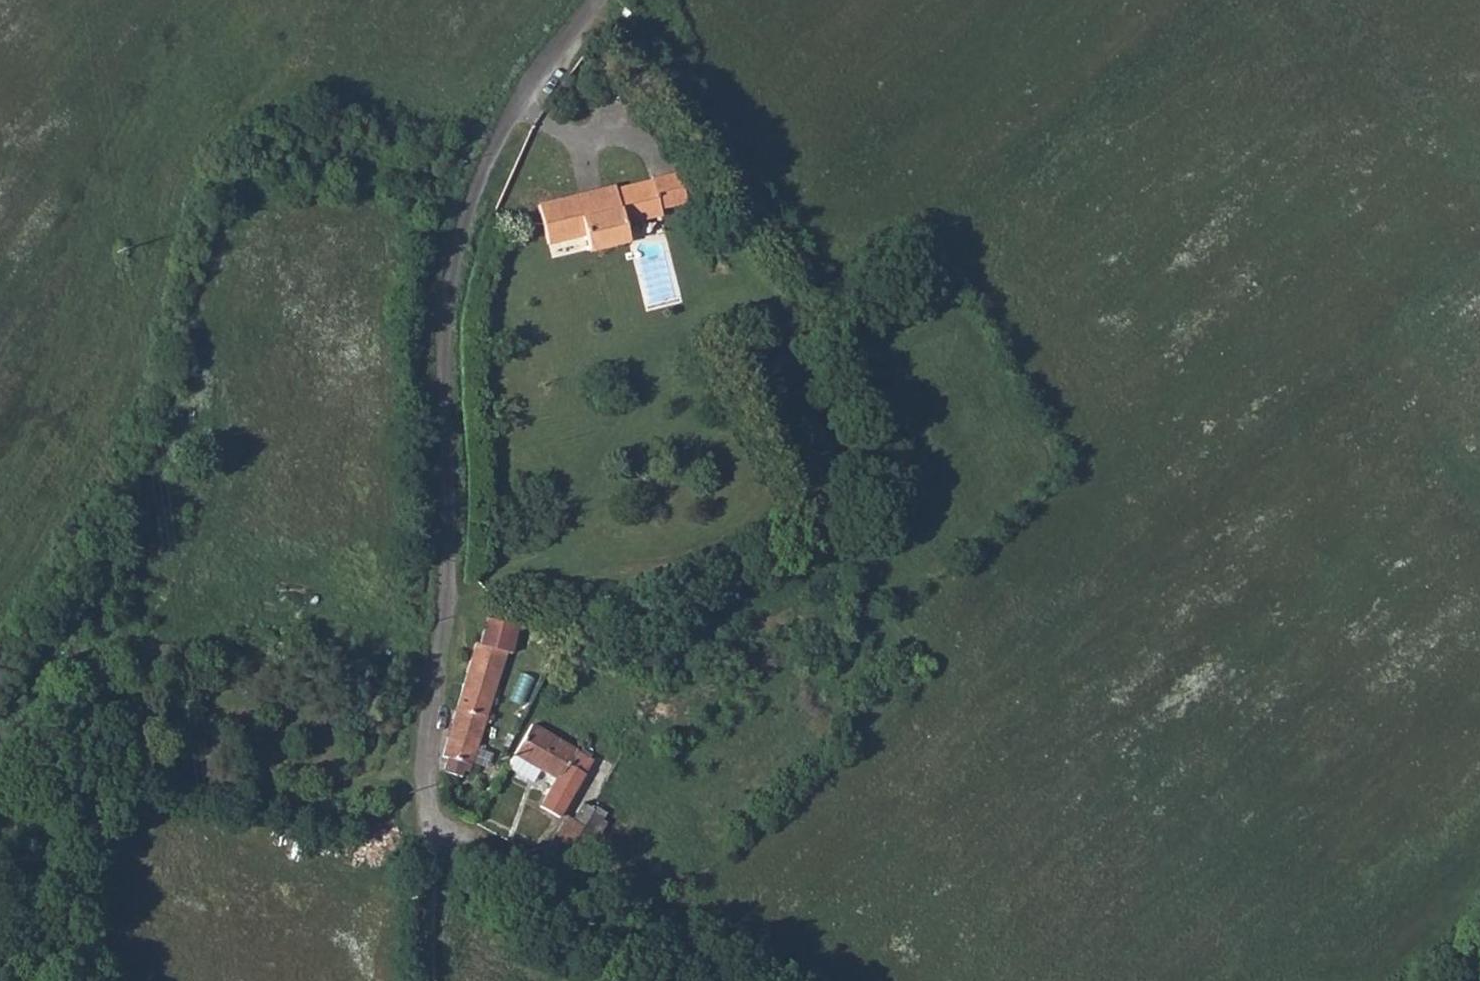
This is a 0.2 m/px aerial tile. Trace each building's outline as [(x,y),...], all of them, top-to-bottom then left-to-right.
[(614,187),(538,206),(547,245),(584,236),(587,251),(627,241),(622,220),(687,204),(679,172),(651,179),(652,181),(615,190),(614,187)] [(486,618),(479,646),(475,644),(442,757),(447,758),(443,772),(461,777),(463,770),(468,772),(506,653),(511,655),(518,626),(486,618)] [(531,725),(514,755),(556,779),(540,807),(559,818),(591,761),(589,760),(590,759),(531,725)] [(545,861),(559,867),(593,809),(582,803),(572,820),(565,816),(540,859),(545,861)]
